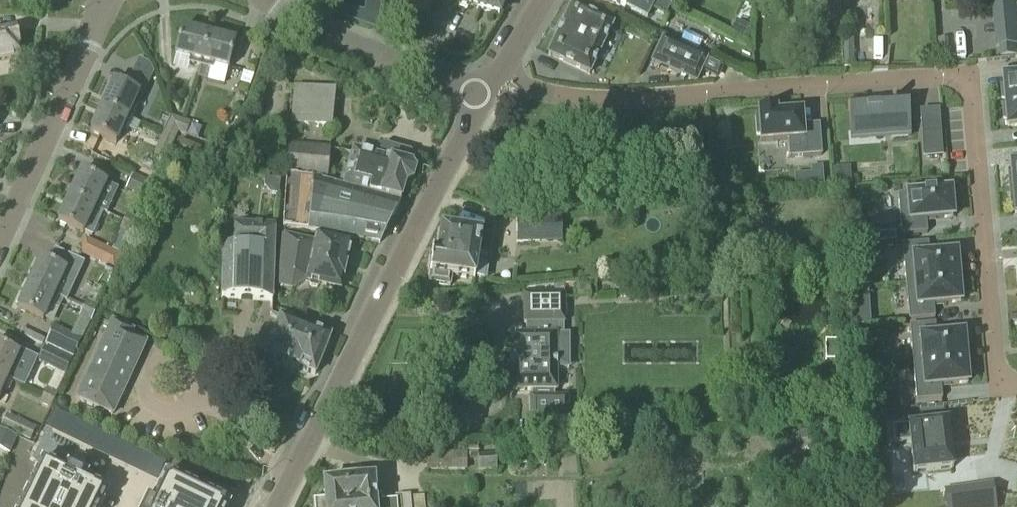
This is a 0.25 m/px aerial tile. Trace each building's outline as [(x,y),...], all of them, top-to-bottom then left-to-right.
[(449,0),(499,15),(504,0),(449,0)] [(625,7),(626,6),(648,17),(656,0),(611,0),(625,7)] [(392,7),(392,30),(428,29),(428,6),(392,7)] [(571,6),(548,56),(589,75),(612,26),(571,6)] [(1016,22),(1015,6),(995,7),(997,23),(1016,22)] [(343,10),(342,18),(355,23),(357,12),(343,10)] [(190,64),(201,67),(210,36),(182,28),(175,56),(191,60),(190,64)] [(20,55),(15,30),(0,33),(0,59),(20,55)] [(210,36),(201,67),(212,70),(213,66),(229,70),(236,44),(210,36)] [(853,38),(844,38),(844,69),(853,69),(853,38)] [(662,40),(651,63),(696,83),(707,60),(662,40)] [(1000,46),(1001,57),(1016,56),(1016,47),(1016,45),(1000,46)] [(133,72),(150,80),(152,75),(147,63),(139,59),(133,72)] [(710,76),(724,82),(730,69),(716,62),(710,76)] [(221,69),(217,88),(234,92),(238,73),(221,69)] [(251,87),(255,76),(244,73),(241,84),(251,87)] [(1016,102),(1016,77),(1002,78),(1003,86),(1000,86),(1001,101),(1004,100),(1005,103),(1016,102)] [(115,82),(103,107),(132,121),(137,110),(133,108),(140,93),(115,82)] [(294,87),(291,125),(332,128),(335,91),(294,87)] [(910,126),(908,98),(848,102),(850,130),(910,126)] [(1005,103),(1005,106),(1002,106),(1003,120),(1006,120),(1007,128),(1016,127),(1016,102),(1005,103)] [(103,107),(91,132),(116,144),(124,128),(128,130),(132,121),(103,107)] [(757,136),(761,135),(761,142),(787,140),(789,158),(821,155),(820,130),(806,131),(805,125),(802,125),(801,113),(776,115),(775,111),(759,113),(759,116),(755,116),(757,136)] [(171,116),(162,135),(174,140),(178,133),(171,116)] [(184,121),(171,116),(178,133),(179,133),(185,136),(190,123),(184,121)] [(926,134),(927,156),(941,155),(940,133),(926,134)] [(162,135),(154,155),(165,160),(174,140),(162,135)] [(174,155),(196,163),(200,150),(179,142),(174,155)] [(341,177),(338,187),(338,188),(382,199),(382,198),(400,202),(405,187),(411,185),(414,174),(408,167),(411,157),(408,153),(385,147),(383,146),(378,149),(376,158),(352,152),(345,179),(341,177)] [(330,152),(289,148),(286,174),(286,175),(327,179),(330,152)] [(1016,190),(1016,165),(1010,165),(1011,175),(1008,176),(1009,190),(1016,190)] [(821,168),(809,169),(810,175),(795,176),(796,191),(823,189),(821,168)] [(69,198),(98,211),(104,200),(100,198),(107,183),(81,172),(69,198)] [(153,185),(132,175),(125,190),(146,199),(153,185)] [(286,176),(284,203),(309,206),(388,225),(400,202),(382,198),(382,199),(338,188),(338,187),(331,182),(327,181),(327,179),(286,175),(286,176)] [(929,194),(929,197),(897,199),(900,237),(926,235),(925,222),(952,220),(951,212),(954,211),(953,197),(950,198),(950,195),(943,195),(943,192),(929,194)] [(98,211),(69,198),(58,223),(83,235),(90,220),(94,221),(98,211)] [(379,244),(388,225),(309,206),(284,203),(282,228),(283,228),(315,232),(376,243),(379,244)] [(123,222),(134,227),(137,220),(127,214),(123,222)] [(516,243),(539,242),(538,220),(516,220),(516,243)] [(134,227),(123,222),(119,230),(130,235),(134,227)] [(221,299),(272,303),(274,229),(235,227),(235,249),(222,249),(222,256),(221,299)] [(430,273),(431,273),(429,283),(450,286),(452,276),(474,279),(477,257),(488,258),(491,237),(441,230),(437,255),(433,254),(430,273)] [(120,254),(84,238),(77,253),(113,269),(120,254)] [(279,289),(291,291),(307,282),(340,290),(350,246),(316,238),(314,246),(283,238),(279,289)] [(901,245),(905,283),(957,278),(957,276),(960,275),(958,261),(956,262),(955,254),(928,256),(927,243),(901,245)] [(30,284),(59,298),(67,301),(84,263),(55,249),(49,262),(41,259),(30,284)] [(957,278),(905,283),(908,321),(934,319),(933,306),(959,303),(959,295),(962,295),(960,281),(957,281),(957,278)] [(197,285),(193,281),(185,281),(181,284),(181,292),(184,296),(192,296),(196,293),(197,285)] [(619,283),(620,295),(634,294),(633,282),(619,283)] [(54,308),(59,298),(30,284),(18,310),(44,322),(50,307),(54,308)] [(556,398),(556,392),(556,370),(568,370),(568,339),(563,339),(563,324),(564,324),(564,293),(524,293),(525,324),(527,324),(527,337),(513,337),(513,356),(511,356),(511,375),(513,375),(513,392),(532,392),(532,398),(531,398),(531,423),(569,423),(569,398),(556,398)] [(83,310),(94,315),(97,307),(86,302),(83,310)] [(94,315),(83,310),(79,317),(90,322),(94,315)] [(264,357),(281,363),(280,364),(298,371),(298,370),(314,376),(330,338),(280,318),(269,346),(264,357)] [(78,398),(113,414),(146,343),(131,336),(133,332),(112,323),(78,398)] [(934,324),(908,326),(912,364),(967,359),(966,344),(963,344),(962,334),(935,337),(934,324)] [(53,346),(72,355),(79,340),(60,331),(53,346)] [(37,362),(64,375),(71,360),(44,347),(37,362)] [(11,383),(15,373),(11,371),(18,356),(0,348),(0,378),(11,383)] [(940,386),(967,384),(966,374),(969,374),(967,359),(912,364),(915,402),(941,399),(940,386)] [(2,391),(6,393),(11,383),(0,378),(0,396),(2,391)] [(47,389),(43,397),(53,401),(57,394),(47,389)] [(14,411),(19,399),(7,393),(1,405),(14,411)] [(43,397),(40,404),(49,409),(53,401),(43,397)] [(1,427),(30,441),(36,430),(7,416),(1,427)] [(948,421),(892,427),(894,444),(910,443),(913,473),(953,469),(948,421)] [(814,439),(814,430),(801,430),(801,439),(814,439)] [(8,457),(16,439),(1,433),(0,435),(0,453),(8,457)] [(155,445),(152,453),(162,457),(165,450),(155,445)] [(431,470),(465,471),(465,454),(432,452),(431,470)] [(478,454),(479,470),(496,468),(495,453),(478,454)] [(41,462),(19,506),(101,506),(107,494),(84,483),(87,477),(67,467),(64,473),(41,462)] [(164,475),(151,502),(145,500),(142,506),(228,506),(164,475)] [(312,506),(409,506),(408,494),(394,496),(394,500),(380,502),(379,496),(374,497),(372,479),(322,484),(324,501),(312,502),(312,506)] [(969,488),(944,492),(946,506),(972,506),(969,488)]
